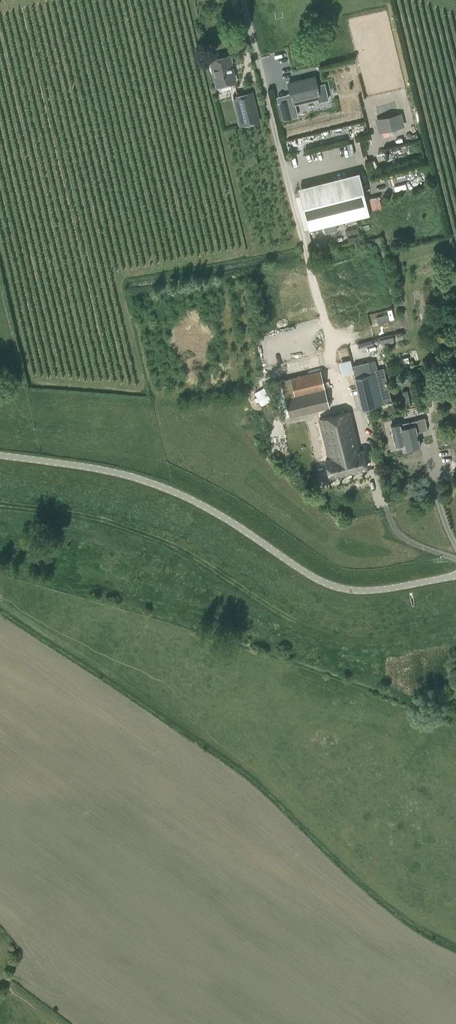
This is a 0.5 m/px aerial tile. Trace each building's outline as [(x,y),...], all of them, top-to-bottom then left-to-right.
[(237,82),(230,54),(208,59),(216,87),(237,82)] [(274,104),(278,121),(278,120),(292,117),(289,105),(293,104),(318,98),(319,101),(328,99),(325,85),(317,87),(314,76),(305,79),(306,80),(302,81),(302,80),(288,83),(291,94),(287,95),(289,100),(288,100),(274,104)] [(253,91),(232,96),(239,127),(260,122),(253,91)] [(397,114),(379,118),(382,131),(401,126),(397,114)] [(360,179),(299,194),(308,231),(324,227),(325,233),(337,230),(336,224),(370,215),(360,179)] [(371,209),(381,207),(378,195),(368,197),(371,209)] [(378,323),(388,320),(387,315),(376,317),(378,323)] [(379,337),(382,345),(394,341),(392,334),(379,337)] [(357,344),(359,349),(373,345),(372,340),(357,344)] [(356,377),(350,378),(358,410),(392,402),(384,370),(377,372),(374,361),(353,366),(356,377)] [(280,380),(272,382),(280,417),(289,415),(289,417),(329,407),(320,370),(280,380)] [(406,409),(411,407),(408,390),(402,391),(406,409)] [(350,411),(319,419),(326,447),(321,449),(323,460),(326,459),(330,477),(367,468),(363,451),(365,451),(361,437),(357,438),(350,411)] [(424,418),(391,426),(395,444),(403,442),(405,451),(420,447),(416,433),(427,430),(424,418)]
